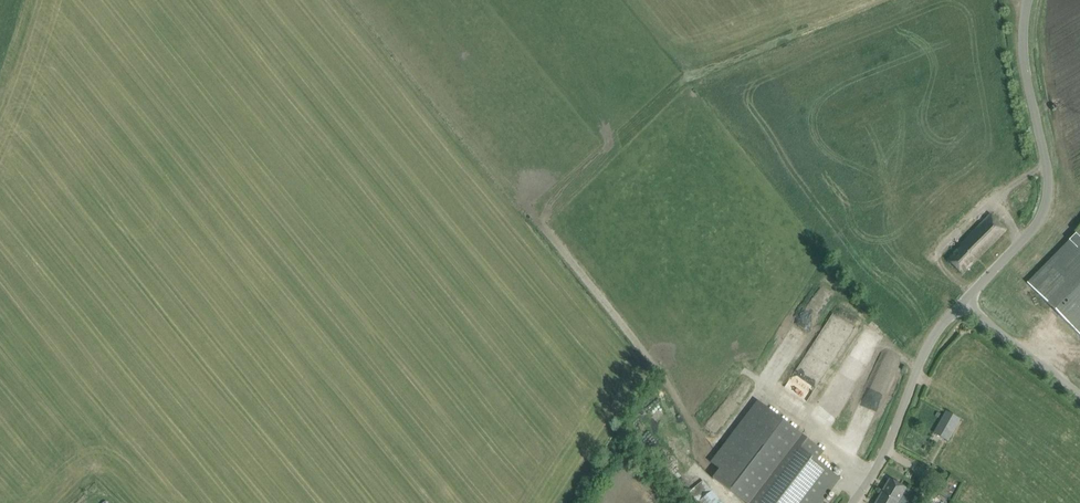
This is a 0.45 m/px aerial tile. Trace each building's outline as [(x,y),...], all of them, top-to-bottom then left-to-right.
[(991,214),(960,245),(961,246),(947,260),(962,275),(1007,230),(991,214)] [(1027,283),(1079,335),(1079,230),(1027,283)] [(839,477),(816,459),(823,450),(759,402),(712,464),(720,470),(714,478),(746,502),(819,502),(839,477)] [(933,433),(948,442),(961,420),(946,411),(933,433)] [(948,474),(939,493),(952,500),(961,481),(948,474)] [(915,499),(917,494),(890,479),(876,502),(908,502),(912,497),(915,499)] [(698,502),(722,502),(712,491),(698,502)]
